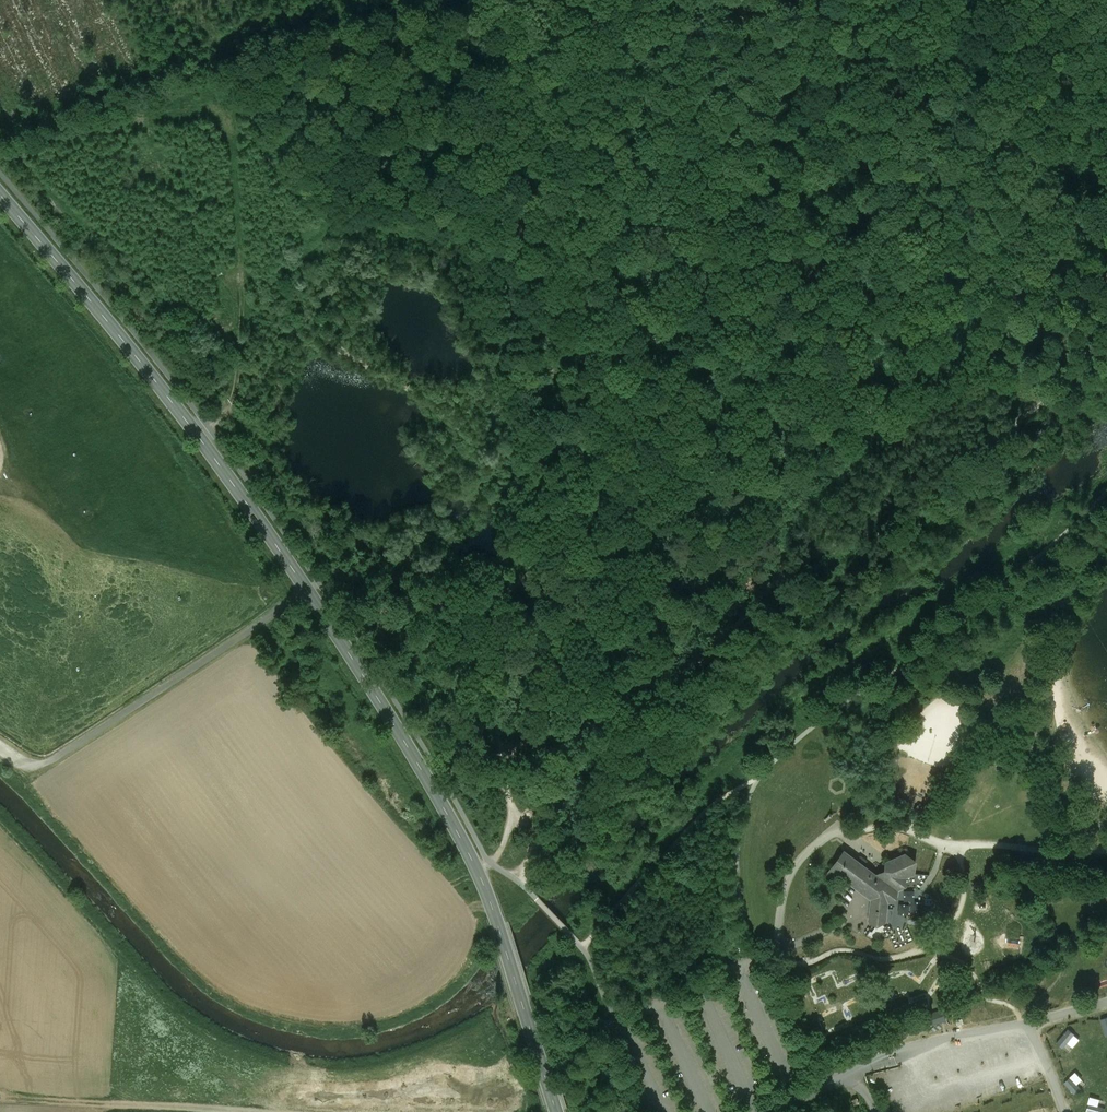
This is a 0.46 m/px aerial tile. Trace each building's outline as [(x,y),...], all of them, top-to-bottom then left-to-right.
[(842,852),(831,868),(841,874),(841,880),(846,883),(850,881),(871,894),(868,920),(876,925),(885,921),(886,901),(894,898),(894,889),(904,886),(904,877),(913,873),(913,860),(904,854),(885,862),(884,870),(875,874),(842,852)] [(1070,1028),(1058,1042),(1070,1053),(1082,1039),(1070,1028)] [(1076,1071),(1064,1083),(1076,1095),(1083,1089),(1078,1084),(1084,1079),(1076,1071)] [(1088,1111),(1105,1111),(1106,1107),(1100,1106),(1101,1097),(1090,1096),(1088,1111)]
